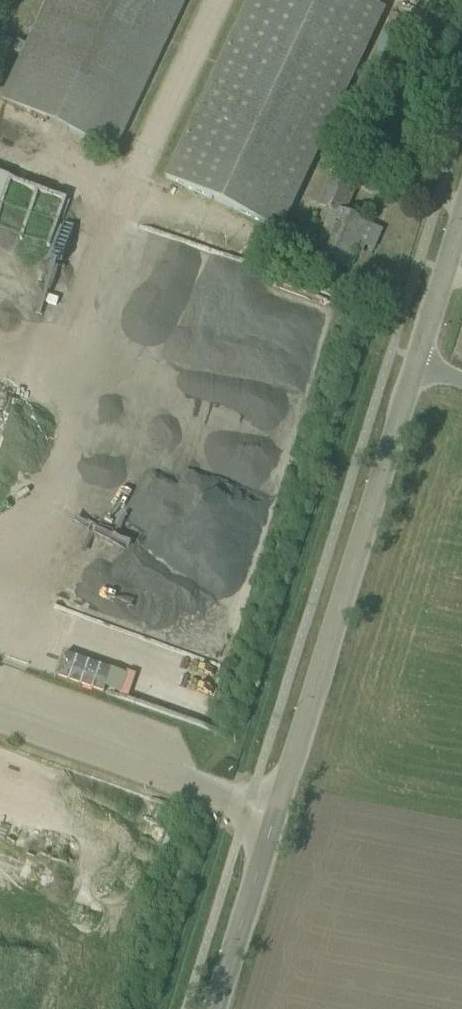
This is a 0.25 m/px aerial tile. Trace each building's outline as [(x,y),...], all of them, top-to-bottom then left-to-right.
[(0,99),(114,152),(186,0),(47,0),(0,99)] [(365,0),(249,0),(165,178),(280,232),(385,10),(365,0)] [(12,171),(0,167),(0,209),(12,171)] [(342,214),(354,186),(332,177),(320,205),(333,211),(314,254),(347,268),(366,224),(342,214)] [(134,334),(182,349),(213,249),(146,228),(122,306),(141,312),(134,334)] [(113,668),(104,665),(101,676),(49,660),(46,673),(106,691),(113,668)]
